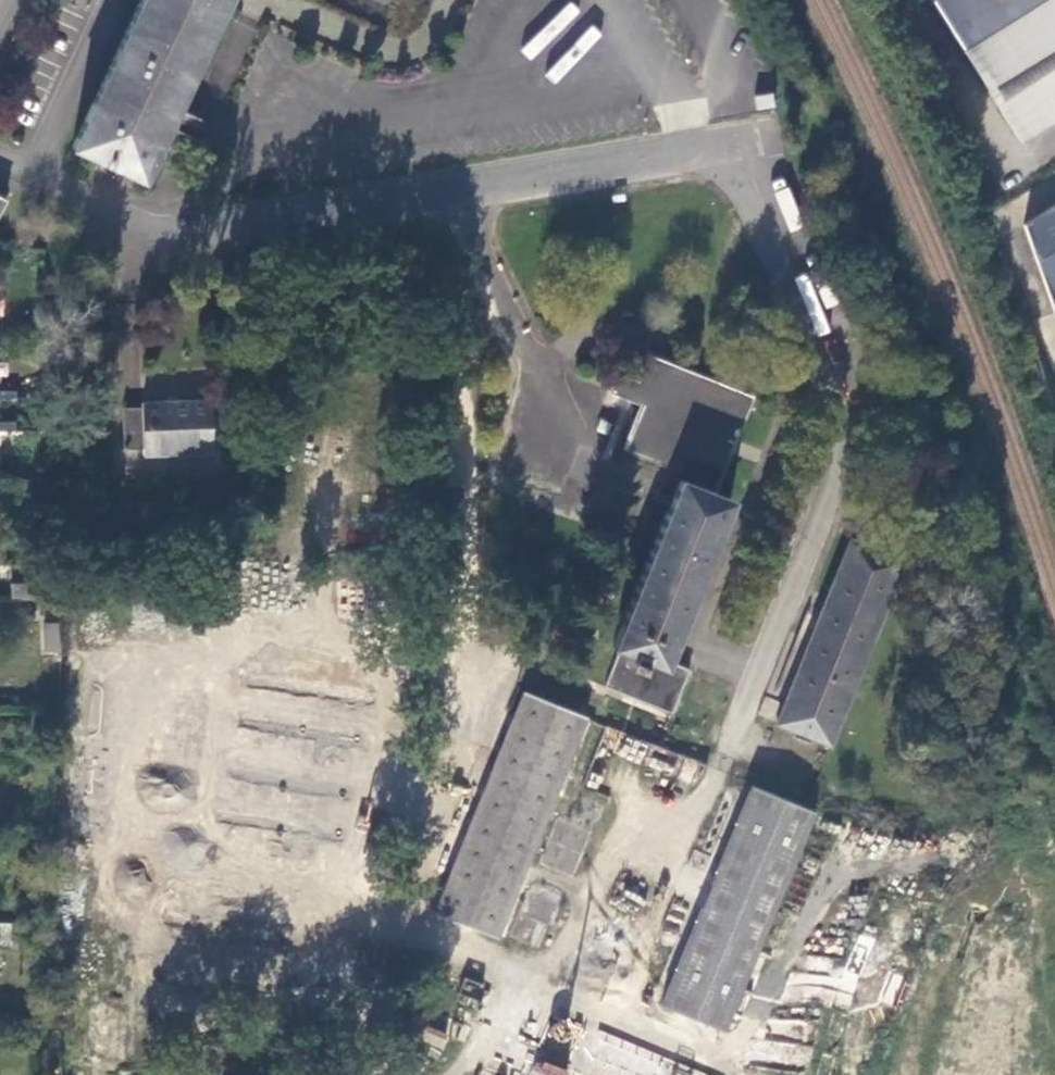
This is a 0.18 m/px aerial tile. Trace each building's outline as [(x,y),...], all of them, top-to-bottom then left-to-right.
[(142,180),(226,0),(141,0),(72,147),(142,180)] [(909,9),(923,0),(905,0),(909,9)] [(1021,141),(1054,120),(1054,0),(933,0),(1021,141)] [(1054,310),(1054,203),(1025,222),(1054,310)] [(604,687),(670,714),(689,668),(667,659),(729,499),(712,493),(749,397),(713,382),(711,388),(644,361),(637,380),(616,371),(609,390),(639,403),(622,446),(666,464),(653,496),(668,502),(611,647),(618,649),(604,687)] [(141,406),(121,407),(123,448),(143,447),(143,454),(208,452),(208,399),(140,401),(141,406)] [(775,723),(827,743),(897,565),(846,545),(775,723)] [(45,649),(58,650),(57,624),(45,624),(45,649)] [(523,695),(435,916),(497,941),(585,720),(523,695)] [(750,786),(661,1007),(724,1032),(813,811),(750,786)] [(23,944),(23,924),(0,923),(0,942),(23,944)]
